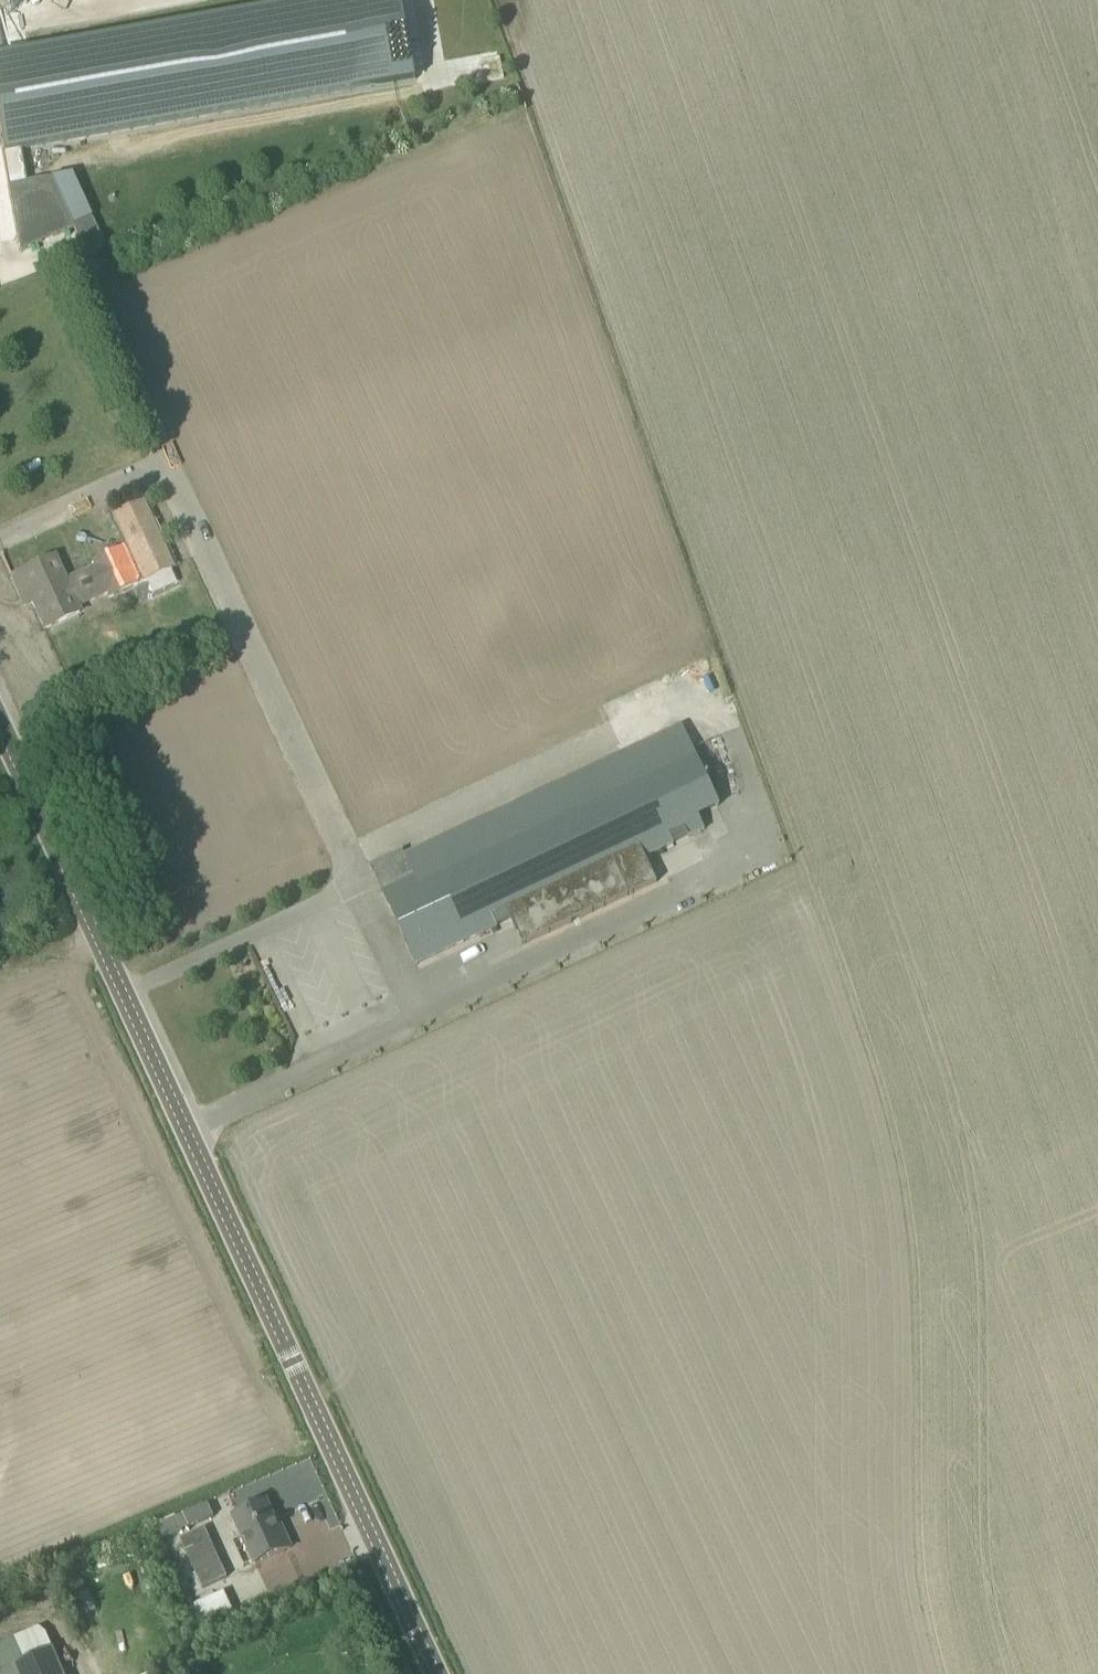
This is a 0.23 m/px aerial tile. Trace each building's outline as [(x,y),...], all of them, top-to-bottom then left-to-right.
[(2,146),(0,146),(8,187),(26,183),(23,170),(18,143),(415,73),(402,0),(268,0),(229,7),(1,47),(0,39),(0,135),(2,146)] [(67,164),(23,170),(26,183),(8,187),(19,252),(74,226),(87,254),(104,246),(67,164)] [(139,501),(110,516),(144,582),(173,567),(139,501)] [(111,599),(139,586),(122,550),(93,562),(96,568),(65,582),(54,558),(11,578),(19,596),(27,593),(45,629),(79,613),(76,606),(108,591),(111,599)] [(718,804),(682,728),(406,856),(403,850),(370,865),(417,964),(513,920),(524,943),(656,881),(646,858),(707,830),(699,813),(718,804)] [(282,1528),(278,1530),(274,1519),(266,1502),(260,1505),(258,1500),(245,1506),(247,1511),(234,1517),(256,1565),(291,1549),(282,1528)] [(224,1593),(192,1607),(199,1623),(220,1613),(222,1619),(233,1614),(224,1593)] [(16,1663),(20,1673),(53,1673),(43,1652),(16,1663)]
